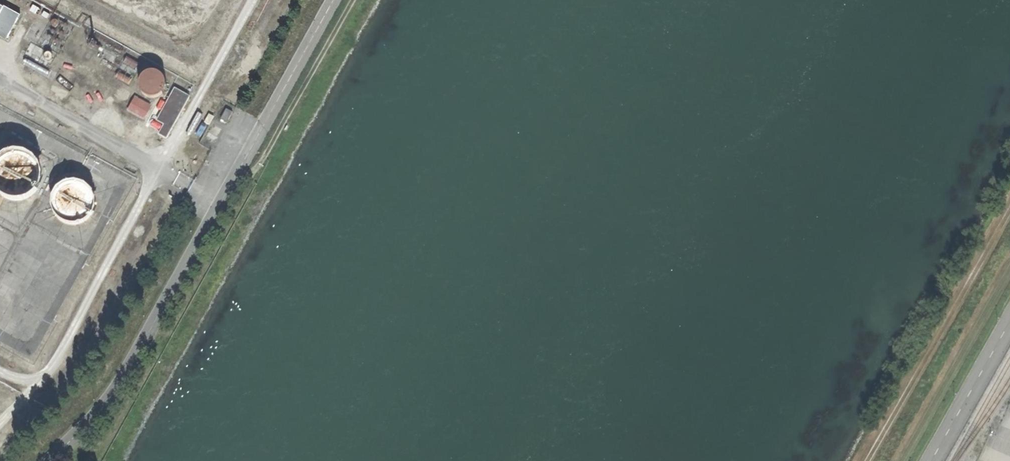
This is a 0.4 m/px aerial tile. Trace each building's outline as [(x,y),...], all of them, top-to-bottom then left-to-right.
[(8,38),(22,14),(5,5),(0,13),(0,34),(8,38)] [(154,102),(159,98),(163,93),(164,87),(163,82),(160,77),(155,74),(147,73),(142,74),(138,77),(135,81),(134,87),(135,92),(139,99),(144,102),(150,103),(154,102)] [(162,123),(171,128),(180,113),(189,97),(174,88),(156,120),(162,123)] [(148,106),(133,97),(126,109),(141,118),(148,106)] [(219,119),(227,123),(232,113),(225,109),(219,119)] [(165,139),(171,128),(162,123),(156,134),(165,139)] [(0,161),(0,198),(6,202),(14,203),(24,201),(31,196),(37,187),(38,180),(36,170),(32,163),(23,157),(15,156),(5,157),(0,161)] [(59,185),(52,190),(47,197),(45,207),(46,216),(52,224),(60,229),(68,231),(78,229),(85,224),(91,215),(92,207),(90,198),(86,190),(77,185),(69,183),(59,185)] [(167,202),(173,206),(178,197),(172,193),(167,202)]
